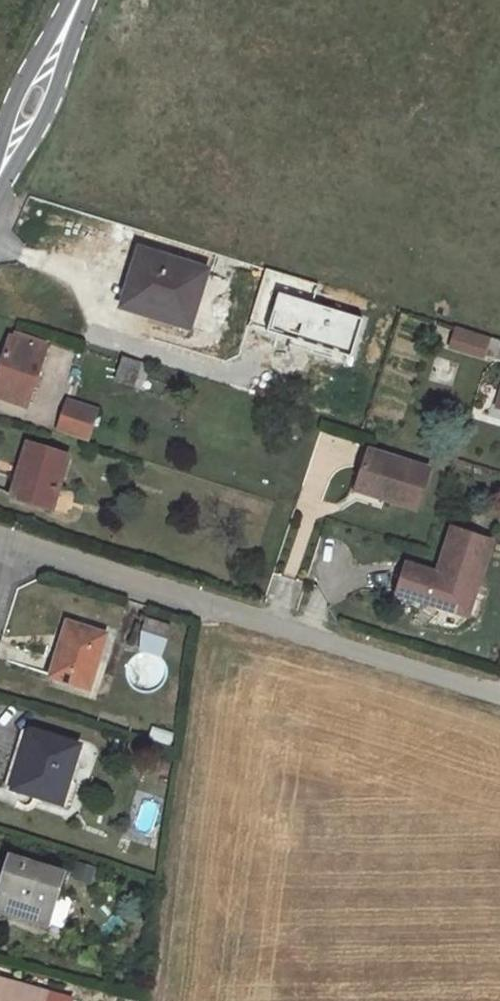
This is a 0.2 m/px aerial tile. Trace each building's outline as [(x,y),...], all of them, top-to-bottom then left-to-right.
[(191,285),(196,269),(141,252),(133,276),(142,279),(133,308),(179,323),(184,306),(194,309),(200,288),(191,285)] [(200,288),(205,272),(196,269),(191,285),(200,288)] [(133,308),(142,279),(133,276),(124,306),(133,308)] [(189,325),(194,309),(184,306),(179,323),(189,325)] [(481,354),(486,337),(459,328),(454,346),(481,354)] [(46,346),(14,336),(13,338),(45,349),(46,346)] [(486,337),(481,354),(499,359),(499,341),(486,337)] [(45,349),(13,338),(10,338),(0,368),(0,397),(26,406),(45,349)] [(133,387),(141,363),(123,357),(116,381),(133,387)] [(141,389),(149,365),(141,363),(133,387),(141,389)] [(87,441),(97,410),(68,400),(58,431),(87,441)] [(248,439),(249,433),(239,429),(237,436),(248,439)] [(52,509),(68,456),(28,444),(12,496),(52,509)] [(416,509),(429,470),(368,451),(358,485),(385,494),(384,499),(416,509)] [(475,592),(491,542),(452,529),(437,574),(407,564),(397,594),(430,604),(433,593),(452,599),(456,586),(475,592)] [(468,616),(475,592),(456,586),(452,599),(449,610),(468,616)] [(449,610),(452,599),(433,593),(430,604),(449,610)] [(171,626),(146,618),(142,631),(167,639),(171,626)] [(105,635),(68,623),(59,651),(64,652),(61,661),(57,659),(51,677),(89,688),(105,635)] [(167,639),(142,631),(137,648),(162,656),(167,639)] [(174,733),(154,727),(149,739),(170,745),(174,733)] [(80,746),(31,731),(14,789),(62,803),(80,746)] [(11,857),(0,890),(0,911),(48,926),(49,923),(58,895),(64,874),(11,857)] [(88,882),(73,878),(68,894),(83,899),(88,882)] [(49,923),(63,927),(71,902),(69,898),(58,895),(49,923)] [(0,980),(0,1000),(45,1000),(47,993),(0,980)]
